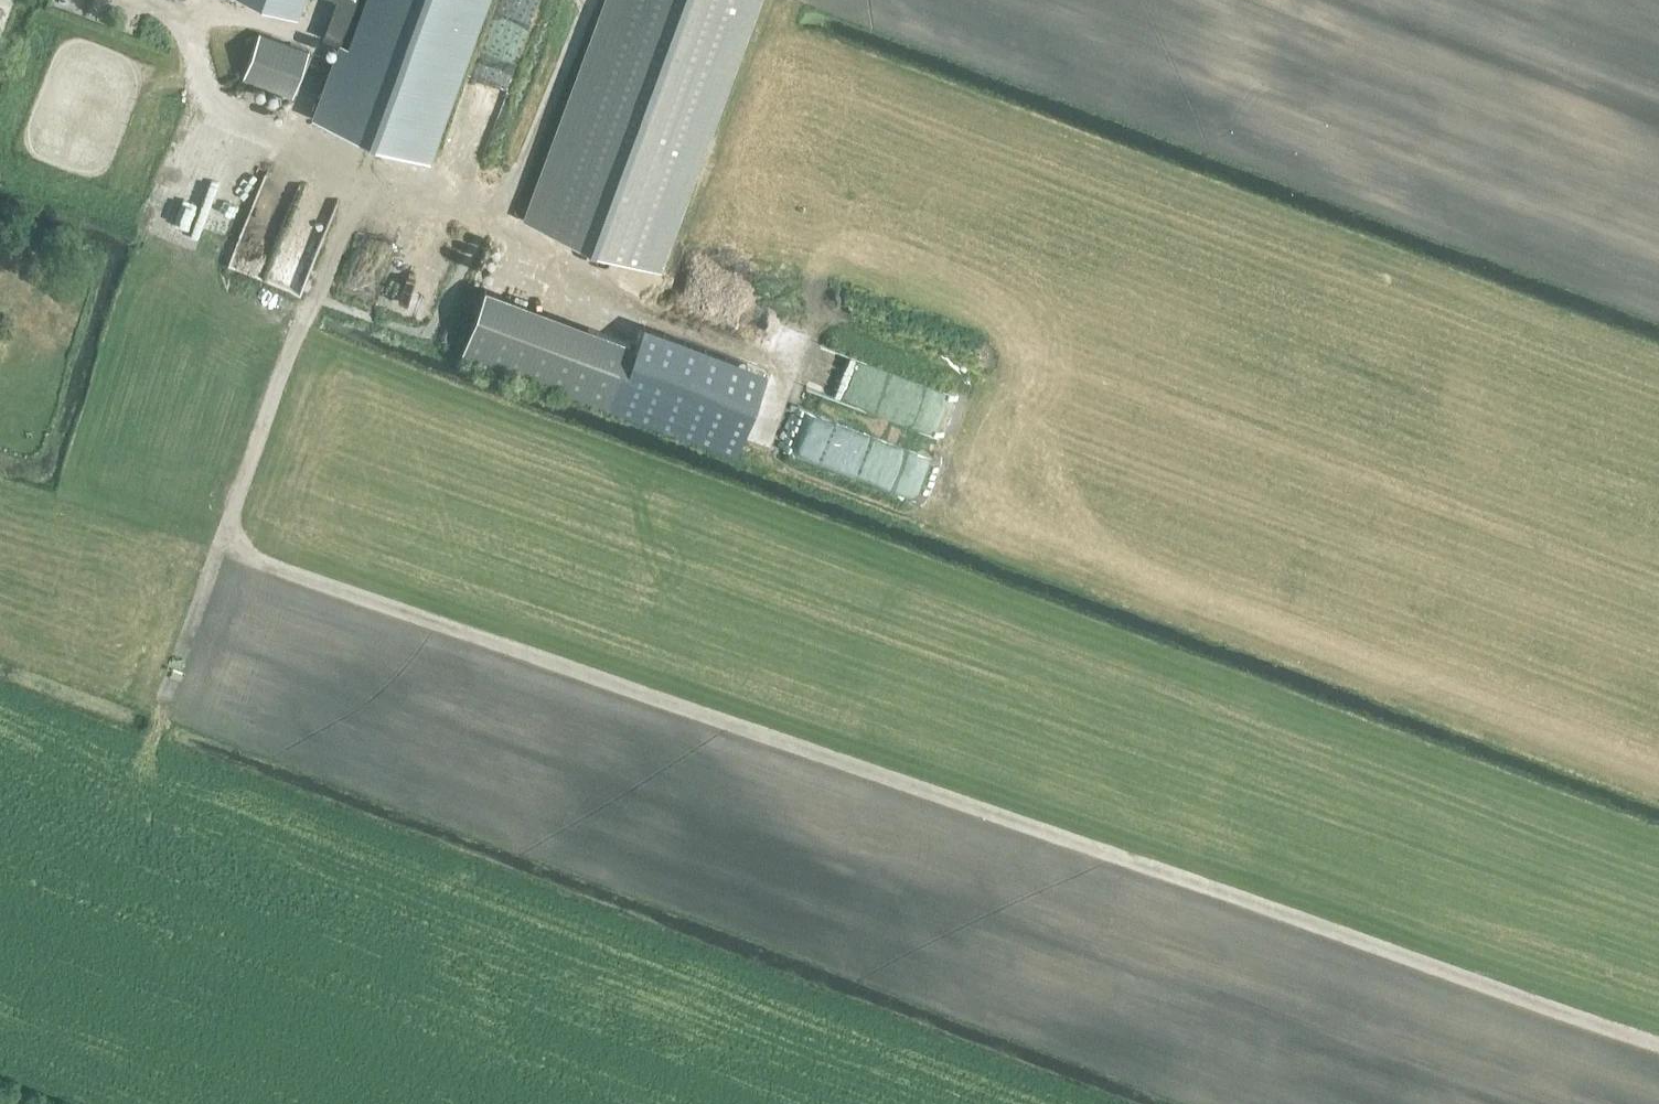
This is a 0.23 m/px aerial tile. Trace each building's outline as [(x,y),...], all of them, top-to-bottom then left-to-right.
[(318,120),(495,185),(564,0),(338,0),(360,8),(318,120)] [(663,270),(762,0),(602,0),(522,218),(663,270)] [(290,97),(295,85),(307,50),(258,32),(241,79),(290,97)] [(451,348),(601,391),(621,322),(469,278),(484,225),(363,191),(341,267),(357,272),(349,300),(329,294),(323,315),(450,351),(451,348)] [(282,278),(294,282),(317,220),(293,211),(272,267),(284,271),(282,278)] [(740,369),(767,375),(782,308),(744,300),(740,320),(734,319),(729,342),(745,345),(740,369)]
